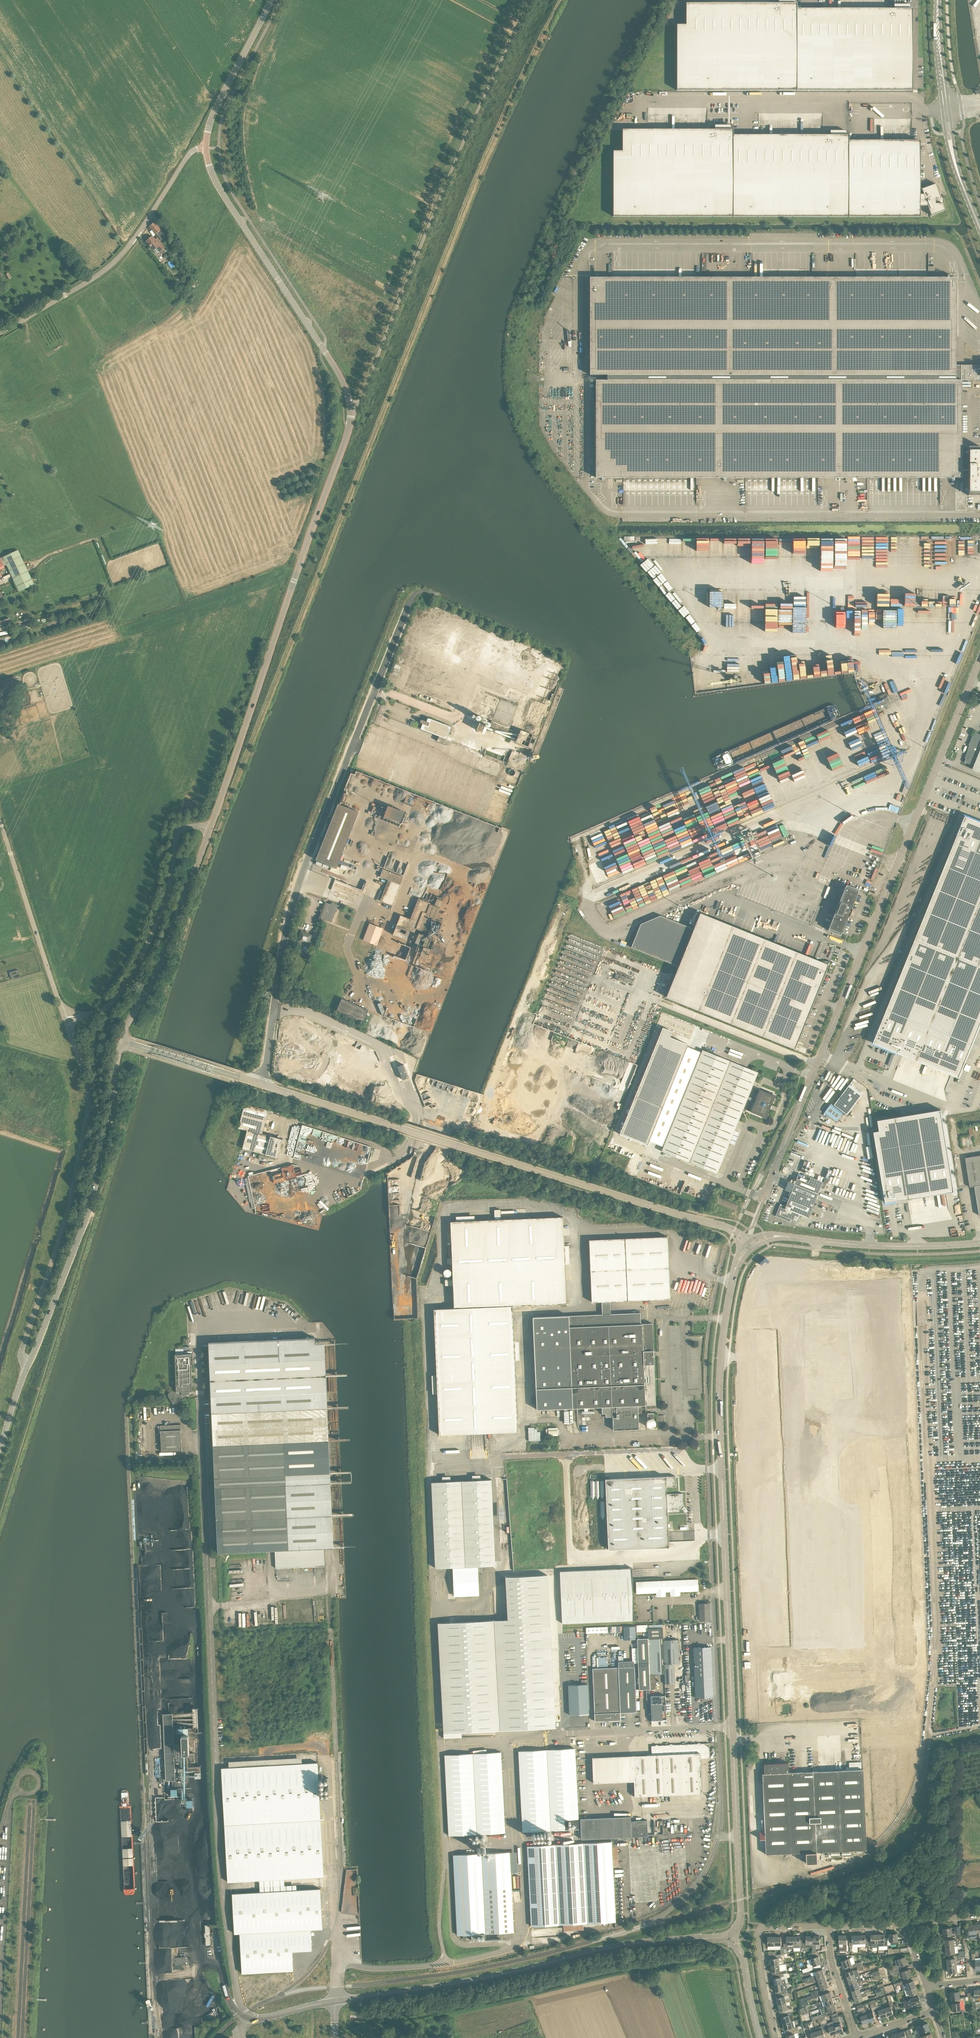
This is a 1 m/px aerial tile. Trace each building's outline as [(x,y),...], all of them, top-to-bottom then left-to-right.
[(797,9),(797,4),(794,4),(794,0),(794,2),(779,2),(779,0),(778,0),(778,4),(771,4),(711,4),(686,4),(686,25),(677,25),(677,90),(797,91),(797,9)] [(912,91),(912,9),(909,9),(909,5),(909,7),(894,7),(894,5),(894,9),(886,9),(822,9),(797,9),(797,91),(849,91),(912,91)] [(733,217),(733,135),(733,130),(731,130),(731,125),(730,125),(730,128),(715,128),(715,125),(715,130),(707,130),(648,130),(622,130),(622,152),(613,151),(613,217),(733,217)] [(849,217),(849,141),(849,135),(846,135),(846,131),(846,133),(830,133),(830,131),(830,135),(823,135),(759,135),(733,135),(733,217),(849,217)] [(920,141),(874,141),(849,141),(849,217),(920,217),(920,206),(920,195),(920,141)] [(920,206),(928,206),(931,216),(932,216),(931,215),(944,210),(945,211),(942,204),(938,204),(938,199),(940,199),(941,199),(935,183),(935,184),(922,189),(922,188),(921,189),(923,195),(920,195),(920,206)] [(161,239),(165,237),(155,222),(149,226),(155,234),(157,233),(161,239)] [(154,250),(157,254),(165,248),(158,238),(155,239),(153,236),(147,241),(153,250),(154,250)] [(178,254),(176,250),(169,255),(171,259),(172,258),(175,262),(180,258),(178,254)] [(590,278),(590,375),(607,375),(712,375),(712,278),(590,278)] [(712,278),(712,375),(834,375),(834,278),(712,278)] [(956,365),(956,278),(834,278),(834,375),(955,375),(956,365)] [(961,477),(961,380),(979,380),(979,365),(956,365),(955,375),(834,375),(712,375),(607,375),(607,380),(596,380),(596,478),(961,477)] [(968,473),(968,495),(979,495),(979,447),(968,447),(968,470),(965,470),(965,473),(968,473)] [(17,591),(33,583),(17,550),(2,557),(5,565),(17,591)] [(19,632),(25,630),(29,628),(27,623),(21,626),(20,624),(14,626),(17,633),(19,632)] [(0,681),(0,687),(11,683),(9,678),(0,681)] [(431,719),(429,719),(429,718),(428,719),(427,719),(427,720),(425,719),(424,721),(422,720),(421,720),(421,721),(420,721),(420,722),(420,723),(421,723),(423,724),(421,729),(439,736),(437,741),(444,744),(446,739),(451,727),(431,719)] [(486,724),(480,722),(477,730),(482,733),(486,724)] [(509,728),(491,722),(489,728),(485,726),(484,729),(506,737),(509,728)] [(519,733),(516,742),(532,749),(536,740),(531,738),(532,735),(520,730),(519,733)] [(973,769),(979,772),(979,734),(975,732),(974,736),(973,735),(969,745),(971,746),(970,749),(969,748),(965,759),(966,759),(964,762),(974,766),(973,769)] [(357,812),(337,804),(315,860),(335,868),(357,812)] [(383,805),(382,807),(381,806),(380,809),(374,806),(371,812),(379,815),(392,820),(396,810),(383,805)] [(916,940),(979,966),(979,822),(966,816),(961,828),(960,830),(916,940)] [(392,905),(403,877),(383,869),(380,877),(388,880),(380,901),(392,905)] [(425,885),(432,887),(434,878),(427,876),(425,885)] [(846,885),(828,930),(840,935),(858,890),(846,885)] [(407,940),(410,931),(415,933),(416,929),(425,932),(430,919),(434,921),(443,900),(436,898),(435,901),(437,901),(436,903),(437,903),(435,907),(430,904),(431,903),(418,898),(410,919),(400,915),(393,935),(407,940)] [(331,904),(325,902),(323,910),(322,909),(321,911),(322,912),(319,919),(324,921),(325,920),(332,922),(336,911),(337,912),(337,910),(336,910),(338,905),(331,902),(331,904)] [(794,1049),(829,961),(822,961),(822,962),(700,914),(694,929),(678,967),(677,970),(666,997),(794,1049)] [(678,967),(694,929),(660,916),(641,924),(631,948),(678,967)] [(363,940),(376,945),(383,928),(370,923),(363,940)] [(297,942),(302,943),(308,946),(312,935),(302,931),(297,942)] [(431,949),(434,941),(429,939),(430,938),(423,935),(419,933),(415,943),(418,944),(416,951),(421,953),(420,957),(427,959),(431,949)] [(874,1043),(897,1053),(899,1053),(959,1078),(979,1027),(979,966),(916,940),(882,1023),(879,1031),(874,1043)] [(11,979),(20,977),(18,970),(9,972),(11,979)] [(644,978),(632,973),(630,979),(616,973),(615,977),(632,984),(633,980),(642,984),(644,978)] [(363,1023),(369,1010),(342,999),(337,1011),(363,1023)] [(663,1028),(620,1134),(647,1145),(649,1141),(687,1047),(688,1044),(670,1037),(672,1031),(663,1028)] [(740,1132),(735,1130),(743,1109),(750,1112),(766,1118),(775,1096),(759,1089),(759,1090),(752,1087),(758,1072),(702,1050),(661,1151),(717,1174),(729,1143),(735,1145),(740,1132)] [(398,1067),(403,1080),(409,1078),(403,1065),(398,1067)] [(863,1095),(850,1085),(834,1105),(847,1115),(863,1095)] [(242,1115),(263,1120),(266,1121),(269,1110),(245,1104),(242,1115)] [(825,1113),(837,1122),(843,1113),(831,1104),(825,1113)] [(942,1108),(876,1119),(890,1204),(953,1192),(943,1117),(942,1108)] [(265,1124),(263,1124),(263,1120),(242,1115),(238,1128),(247,1131),(243,1149),(278,1158),(283,1140),(283,1139),(262,1134),(265,1124)] [(423,1139),(425,1131),(426,1130),(423,1129),(421,1128),(421,1129),(420,1130),(418,1138),(417,1140),(420,1140),(422,1141),(423,1140),(423,1139)] [(975,1186),(979,1216),(979,1155),(965,1158),(970,1185),(970,1187),(975,1186)] [(828,1179),(827,1179),(831,1170),(829,1169),(825,1179),(821,1188),(824,1189),(828,1179)] [(785,1206),(780,1204),(775,1216),(790,1222),(791,1219),(797,1222),(800,1215),(808,1218),(818,1194),(794,1184),(785,1206)] [(715,1203),(736,1211),(739,1205),(717,1197),(715,1203)] [(434,1309),(439,1435),(518,1432),(512,1306),(566,1304),(563,1217),(500,1220),(500,1210),(494,1210),(495,1220),(451,1222),(452,1258),(447,1258),(447,1264),(452,1264),(453,1279),(445,1280),(445,1285),(453,1285),(454,1309),(434,1309)] [(589,1240),(592,1302),(670,1299),(667,1236),(589,1240)] [(203,1300),(206,1310),(216,1307),(214,1299),(215,1299),(213,1294),(194,1300),(195,1302),(203,1300)] [(585,1410),(585,1408),(602,1407),(602,1410),(602,1413),(606,1413),(606,1417),(613,1416),(613,1430),(639,1429),(638,1405),(645,1405),(645,1409),(656,1408),(652,1324),(634,1324),(634,1313),(576,1316),(533,1318),(537,1409),(581,1408),(581,1410),(585,1410)] [(209,1343),(213,1433),(218,1553),(327,1548),(331,1548),(333,1548),(324,1343),(315,1343),(315,1338),(256,1340),(251,1340),(251,1341),(209,1343)] [(193,1354),(175,1354),(176,1392),(174,1391),(173,1391),(171,1391),(170,1392),(169,1392),(168,1394),(168,1395),(169,1397),(173,1404),(174,1404),(175,1405),(176,1405),(177,1404),(178,1403),(182,1400),(183,1399),(185,1398),(187,1397),(187,1394),(190,1394),(190,1392),(192,1391),(191,1360),(193,1360),(193,1354)] [(653,1419),(652,1419),(651,1419),(650,1419),(649,1419),(648,1420),(648,1421),(647,1421),(647,1422),(647,1423),(647,1424),(647,1425),(647,1426),(648,1427),(649,1427),(650,1428),(651,1428),(652,1428),(653,1428),(654,1427),(655,1426),(656,1425),(656,1424),(656,1423),(656,1422),(655,1421),(655,1420),(654,1420),(653,1419)] [(160,1426),(161,1451),(182,1450),(181,1425),(160,1426)] [(528,1441),(540,1441),(540,1432),(537,1432),(537,1429),(534,1429),(534,1427),(528,1427),(528,1441)] [(608,1550),(615,1549),(669,1547),(667,1509),(669,1509),(669,1512),(679,1511),(679,1509),(682,1509),(684,1511),(686,1509),(684,1507),(683,1494),(666,1494),(666,1487),(676,1487),(676,1476),(656,1477),(655,1470),(654,1470),(654,1467),(641,1468),(641,1470),(630,1471),(630,1478),(605,1479),(608,1550)] [(491,1480),(431,1483),(435,1568),(495,1566),(491,1480)] [(562,1623),(634,1620),(632,1579),(632,1568),(560,1571),(562,1623)] [(556,1723),(548,1575),(505,1577),(508,1620),(438,1623),(444,1738),(462,1737),(461,1732),(556,1727),(556,1723)] [(636,1582),(636,1592),(656,1592),(656,1596),(666,1595),(666,1592),(670,1592),(670,1595),(680,1595),(680,1591),(698,1590),(698,1579),(636,1582)] [(709,1603),(706,1604),(699,1604),(700,1622),(710,1622),(709,1603)] [(648,1629),(648,1638),(650,1689),(655,1689),(655,1675),(664,1674),(663,1640),(663,1628),(648,1629)] [(650,1689),(648,1638),(637,1639),(638,1664),(639,1689),(646,1689),(647,1703),(651,1703),(651,1696),(650,1689)] [(678,1640),(663,1640),(664,1674),(665,1684),(675,1684),(674,1664),(679,1664),(678,1640)] [(712,1667),(711,1647),(693,1648),(694,1668),(712,1667)] [(608,1667),(608,1657),(597,1657),(597,1668),(608,1667)] [(592,1668),(595,1721),(606,1721),(620,1720),(620,1713),(636,1712),(634,1662),(618,1662),(618,1667),(592,1668)] [(694,1668),(696,1698),(700,1698),(700,1704),(708,1704),(708,1705),(713,1705),(713,1697),(712,1667),(694,1668)] [(568,1685),(569,1715),(589,1714),(588,1684),(587,1684),(568,1685)] [(662,1704),(661,1696),(651,1696),(651,1703),(652,1720),(653,1720),(653,1721),(655,1721),(655,1720),(656,1720),(656,1721),(658,1721),(658,1720),(659,1720),(659,1721),(661,1720),(661,1715),(662,1715),(662,1710),(666,1710),(666,1704),(662,1704)] [(172,1780),(172,1788),(175,1788),(175,1780),(175,1763),(180,1763),(179,1744),(174,1745),(173,1713),(163,1714),(166,1780),(172,1780)] [(195,1762),(195,1753),(189,1753),(189,1734),(184,1734),(182,1735),(183,1763),(195,1762)] [(652,1746),(652,1755),(592,1758),(593,1783),(634,1781),(634,1796),(702,1793),(700,1759),(710,1758),(709,1743),(652,1746)] [(579,1829),(575,1748),(519,1751),(523,1832),(579,1829)] [(501,1752),(445,1755),(449,1835),(505,1833),(501,1752)] [(850,1770),(862,1769),(862,1762),(850,1762),(850,1770)] [(228,1882),(231,1882),(324,1877),(317,1763),(221,1768),(228,1882)] [(788,1763),(764,1764),(764,1774),(762,1774),(766,1854),(805,1853),(806,1863),(817,1863),(816,1852),(866,1850),(863,1769),(789,1773),(788,1763)] [(201,1778),(201,1765),(184,1766),(185,1772),(195,1772),(195,1778),(201,1778)] [(647,1820),(631,1821),(631,1816),(580,1819),(581,1839),(611,1838),(648,1836),(647,1820)] [(531,1926),(615,1922),(611,1842),(527,1846),(531,1926)] [(453,1855),(457,1935),(471,1934),(472,1940),(486,1940),(486,1934),(514,1932),(509,1852),(453,1855)] [(322,1929),(321,1901),(320,1889),(232,1894),(235,1934),(240,1933),(242,1973),(293,1970),(292,1951),(312,1950),(310,1929),(322,1929)] [(979,1937),(979,1924),(977,1925),(977,1926),(975,1926),(975,1925),(968,1926),(969,1935),(977,1934),(977,1937),(979,1937)] [(955,1927),(955,1931),(952,1931),(951,1928),(943,1928),(944,1936),(960,1934),(959,1927),(955,1927)] [(887,1934),(888,1938),(890,1938),(890,1942),(891,1942),(891,1944),(898,1944),(898,1941),(897,1937),(897,1933),(887,1934)] [(878,1942),(878,1934),(871,1935),(871,1938),(869,1939),(869,1946),(872,1946),(872,1948),(878,1947),(878,1942)] [(878,1934),(878,1942),(881,1942),(882,1946),(885,1946),(888,1946),(888,1938),(885,1938),(884,1934),(878,1934)] [(859,1947),(859,1935),(852,1935),(852,1939),(849,1939),(850,1941),(850,1947),(859,1947)] [(869,1946),(869,1939),(866,1939),(865,1935),(859,1935),(859,1947),(869,1946)] [(794,1944),(794,1936),(787,1936),(787,1940),(784,1940),(784,1947),(787,1947),(787,1949),(794,1949),(794,1948),(794,1944)] [(803,1951),(803,1940),(800,1940),(800,1936),(794,1936),(794,1944),(794,1948),(800,1948),(800,1951),(803,1951)] [(806,1940),(803,1940),(803,1951),(807,1951),(807,1947),(813,1947),(813,1944),(813,1936),(806,1936),(806,1940)] [(813,1936),(813,1944),(813,1947),(812,1952),(813,1956),(819,1954),(818,1950),(816,1951),(816,1944),(820,1944),(820,1936),(813,1936)] [(946,1947),(954,1946),(957,1946),(958,1946),(957,1939),(945,1940),(945,1943),(946,1943),(946,1947)] [(957,1946),(954,1946),(946,1947),(947,1951),(946,1951),(946,1954),(958,1953),(957,1946)] [(771,1965),(779,1964),(784,1964),(783,1957),(782,1957),(781,1954),(776,1955),(774,1955),(774,1958),(771,1959),(771,1965)] [(966,1958),(966,1954),(959,1955),(953,1956),(953,1959),(947,1959),(947,1962),(948,1962),(948,1966),(957,1965),(956,1958),(959,1958),(959,1959),(966,1958)] [(803,1973),(804,1973),(810,1971),(813,1970),(812,1966),(821,1963),(819,1956),(811,1959),(812,1962),(807,1964),(808,1967),(802,1969),(803,1973)] [(186,1965),(185,1957),(172,1957),(173,1970),(182,1969),(182,1965),(186,1965)] [(908,1964),(905,1957),(898,1959),(900,1966),(908,1964)] [(858,1967),(864,1967),(863,1965),(862,1961),(856,1963),(852,1965),(850,1958),(842,1961),(844,1968),(850,1966),(851,1968),(856,1967),(857,1967),(858,1967)] [(784,1964),(779,1964),(771,1965),(772,1972),(776,1971),(777,1974),(784,1973),(787,1973),(786,1963),(784,1964)] [(808,1977),(809,1980),(811,1980),(812,1979),(817,1978),(825,1975),(822,1969),(819,1970),(815,1971),(816,1974),(808,1977)] [(859,1975),(857,1970),(857,1969),(853,1970),(849,1971),(849,1972),(846,1973),(848,1979),(855,1976),(859,1975)] [(902,1969),(897,1970),(893,1972),(890,1973),(891,1976),(894,1975),(899,1973),(900,1976),(903,1975),(904,1979),(909,1977),(912,1976),(910,1969),(902,1971),(902,1969)] [(784,1973),(777,1974),(777,1978),(773,1978),(775,1985),(786,1983),(785,1979),(781,1980),(781,1977),(784,1976),(784,1973)] [(817,1978),(812,1979),(813,1983),(818,1981),(819,1984),(827,1981),(825,1975),(817,1978)] [(859,1975),(855,1976),(848,1979),(850,1985),(865,1980),(864,1977),(860,1978),(859,1975)] [(909,1979),(896,1984),(894,1984),(895,1987),(902,1985),(904,1991),(904,1990),(904,1991),(915,1987),(913,1980),(910,1982),(909,1979)] [(862,1983),(866,1982),(865,1980),(850,1985),(852,1991),(859,1988),(863,1987),(862,1983)] [(826,1989),(826,1988),(829,1987),(827,1981),(819,1984),(821,1990),(826,1989)] [(787,1991),(787,1990),(787,1989),(786,1983),(775,1985),(776,1991),(779,1991),(780,1994),(789,1992),(788,1990),(787,1991)] [(885,1986),(878,1988),(875,1989),(877,1996),(887,1993),(885,1986)] [(904,1991),(907,1997),(907,1999),(914,1998),(913,1995),(917,1993),(915,1987),(904,1991)] [(854,1997),(869,1991),(869,1989),(861,1992),(859,1988),(852,1991),(854,1997)] [(859,2002),(864,2000),(862,1997),(867,1995),(867,1994),(871,1993),(870,1991),(869,1991),(854,1997),(856,2003),(859,2002)] [(785,1996),(788,1996),(789,1995),(789,1992),(780,1994),(781,1997),(777,1998),(778,2004),(786,2003),(791,2001),(791,1998),(785,1999),(785,1996)] [(823,1995),(819,1996),(821,2001),(822,2001),(832,1998),(830,1992),(827,1993),(823,1994),(823,1995)] [(960,1996),(959,1996),(959,1992),(951,1992),(952,2000),(955,1999),(955,2001),(960,2001),(966,2000),(966,1997),(960,1997),(960,1996)] [(808,2000),(819,1996),(818,1993),(812,1995),(807,1997),(800,2000),(802,2007),(809,2005),(808,2000)] [(914,1998),(907,1999),(908,2000),(903,2001),(906,2009),(914,2006),(913,2005),(921,2002),(918,1996),(914,1998)] [(822,2001),(824,2007),(834,2004),(832,1998),(822,2001)] [(780,2011),(784,2010),(784,2013),(791,2011),(793,2011),(793,2008),(791,2008),(788,2009),(786,2003),(778,2004),(780,2011)] [(953,2011),(961,2010),(960,2003),(952,2004),(953,2011)] [(811,2018),(813,2021),(817,2019),(822,2018),(825,2017),(828,2016),(827,2012),(829,2012),(829,2013),(833,2011),(836,2010),(834,2004),(824,2007),(820,2009),(822,2014),(811,2018)] [(893,2013),(892,2010),(891,2006),(885,2008),(887,2015),(893,2013)] [(880,2014),(881,2018),(887,2015),(885,2008),(878,2010),(880,2014)] [(783,2023),(793,2021),(794,2020),(791,2011),(784,2013),(785,2016),(781,2017),(783,2023)] [(875,2020),(874,2016),(873,2012),(867,2014),(869,2022),(875,2020)] [(869,2022),(867,2014),(860,2016),(862,2020),(863,2024),(869,2022)] [(830,2032),(830,2031),(831,2035),(837,2033),(835,2025),(833,2021),(827,2023),(825,2017),(822,2018),(825,2026),(828,2026),(830,2032)] [(824,2033),(822,2027),(825,2026),(822,2018),(817,2019),(818,2023),(820,2022),(821,2026),(815,2028),(817,2031),(819,2037),(821,2037),(825,2037),(824,2033)] [(798,2026),(795,2027),(794,2020),(793,2021),(783,2023),(785,2030),(789,2029),(789,2032),(799,2029),(798,2026)] [(841,2023),(835,2025),(837,2033),(843,2030),(842,2027),(841,2023)] [(917,2027),(918,2032),(920,2035),(931,2032),(928,2023),(917,2027)] [(797,2033),(800,2032),(799,2029),(789,2032),(790,2035),(787,2036),(787,2037),(795,2037),(794,2034),(797,2033)]
